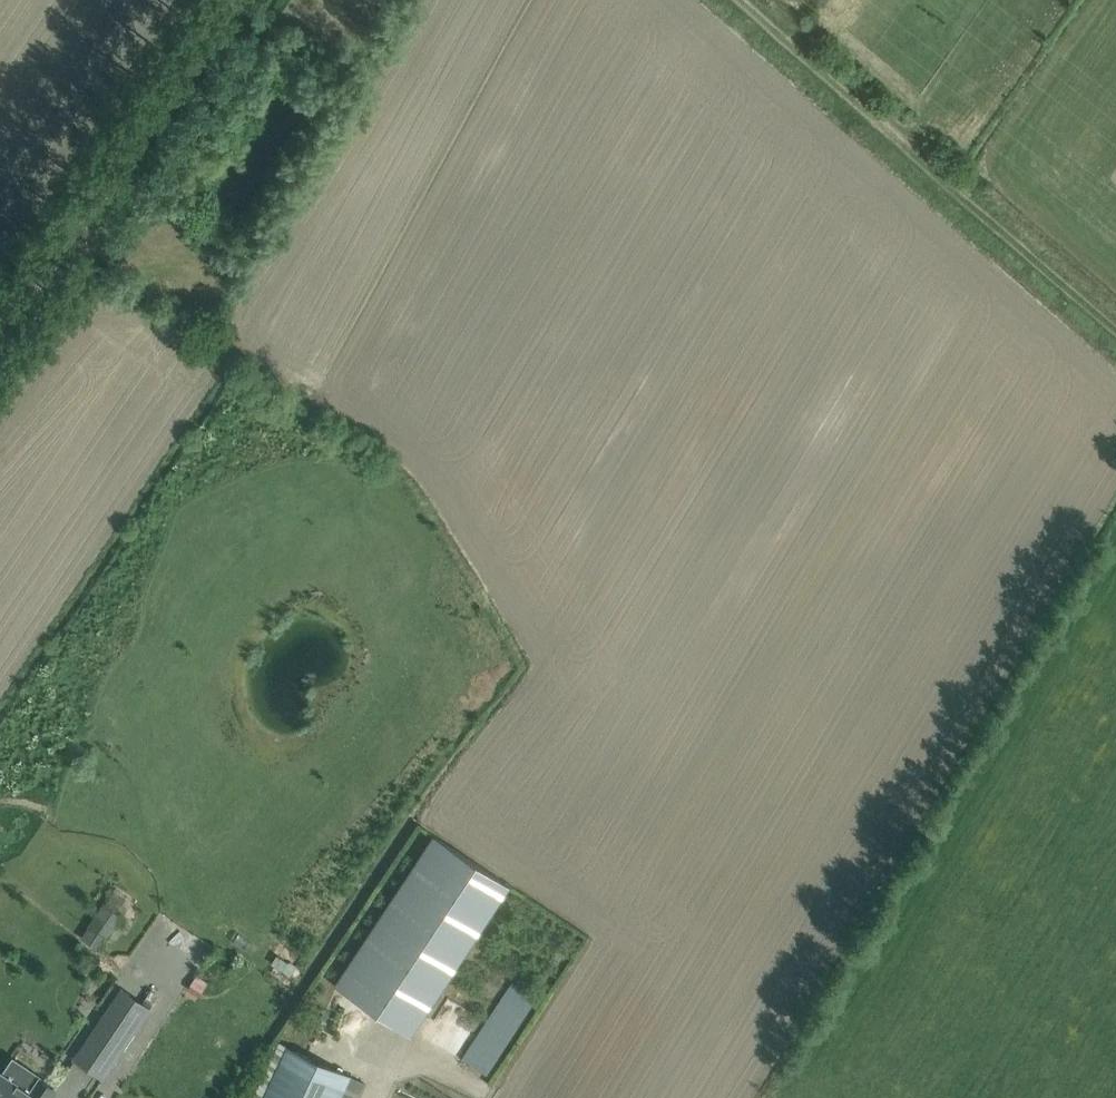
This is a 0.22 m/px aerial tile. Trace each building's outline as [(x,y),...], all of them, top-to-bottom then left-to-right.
[(210,218),(202,230),(219,240),(226,229),(210,218)] [(336,986),(408,1033),(506,886),(434,838),(336,986)] [(104,905),(89,927),(109,939),(123,917),(104,905)] [(202,992),(209,982),(198,975),(191,985),(202,992)] [(512,982),(462,1059),(487,1076),(537,999),(512,982)] [(103,1078),(151,1009),(122,989),(75,1059),(103,1078)] [(280,1044),(254,1097),(359,1097),(366,1084),(280,1044)] [(57,1089),(41,1078),(31,1092),(2,1072),(0,1076),(0,1097),(51,1097),(57,1089)]
